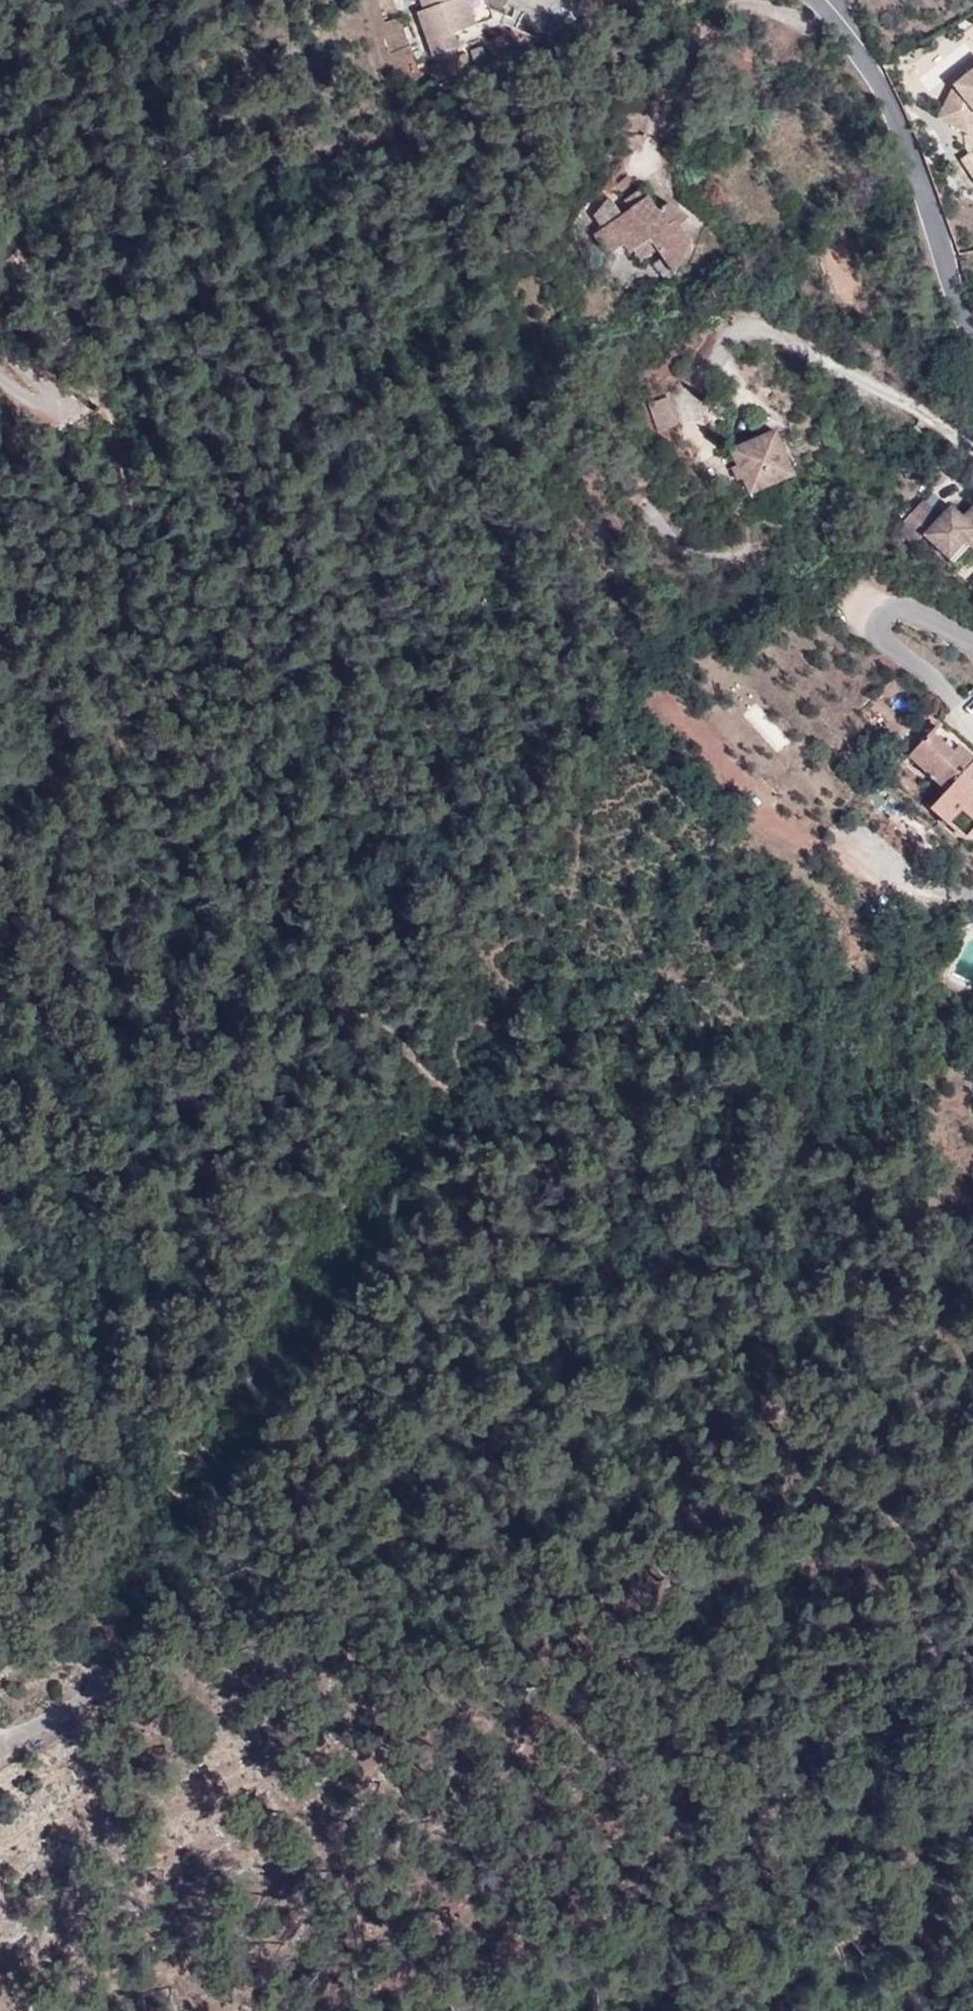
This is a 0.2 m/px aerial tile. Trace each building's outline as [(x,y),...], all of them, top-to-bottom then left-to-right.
[(424,10),(416,13),(432,56),(458,47),(453,33),(492,19),(486,0),(420,0),(424,10)] [(953,83),(937,122),(970,135),(972,128),(972,67),(953,83)] [(972,164),(972,158),(969,152),(959,158),(966,168),(972,164)] [(608,198),(593,217),(602,231),(596,236),(607,253),(623,243),(629,252),(633,249),(640,259),(657,250),(673,273),(690,241),(679,225),(688,218),(667,203),(658,211),(649,198),(622,217),(608,198)] [(670,394),(650,400),(658,428),(679,421),(670,394)] [(775,430),(731,448),(749,492),(793,474),(775,430)] [(899,528),(916,545),(926,536),(950,559),(967,542),(972,548),(972,508),(965,517),(952,505),(942,517),(925,500),(899,528)] [(931,731),(953,753),(959,746),(972,760),(972,750),(941,721),(931,731)] [(931,731),(909,755),(947,790),(932,807),(967,838),(972,831),(972,762),(972,761),(972,760),(959,746),(953,753),(931,731)]
